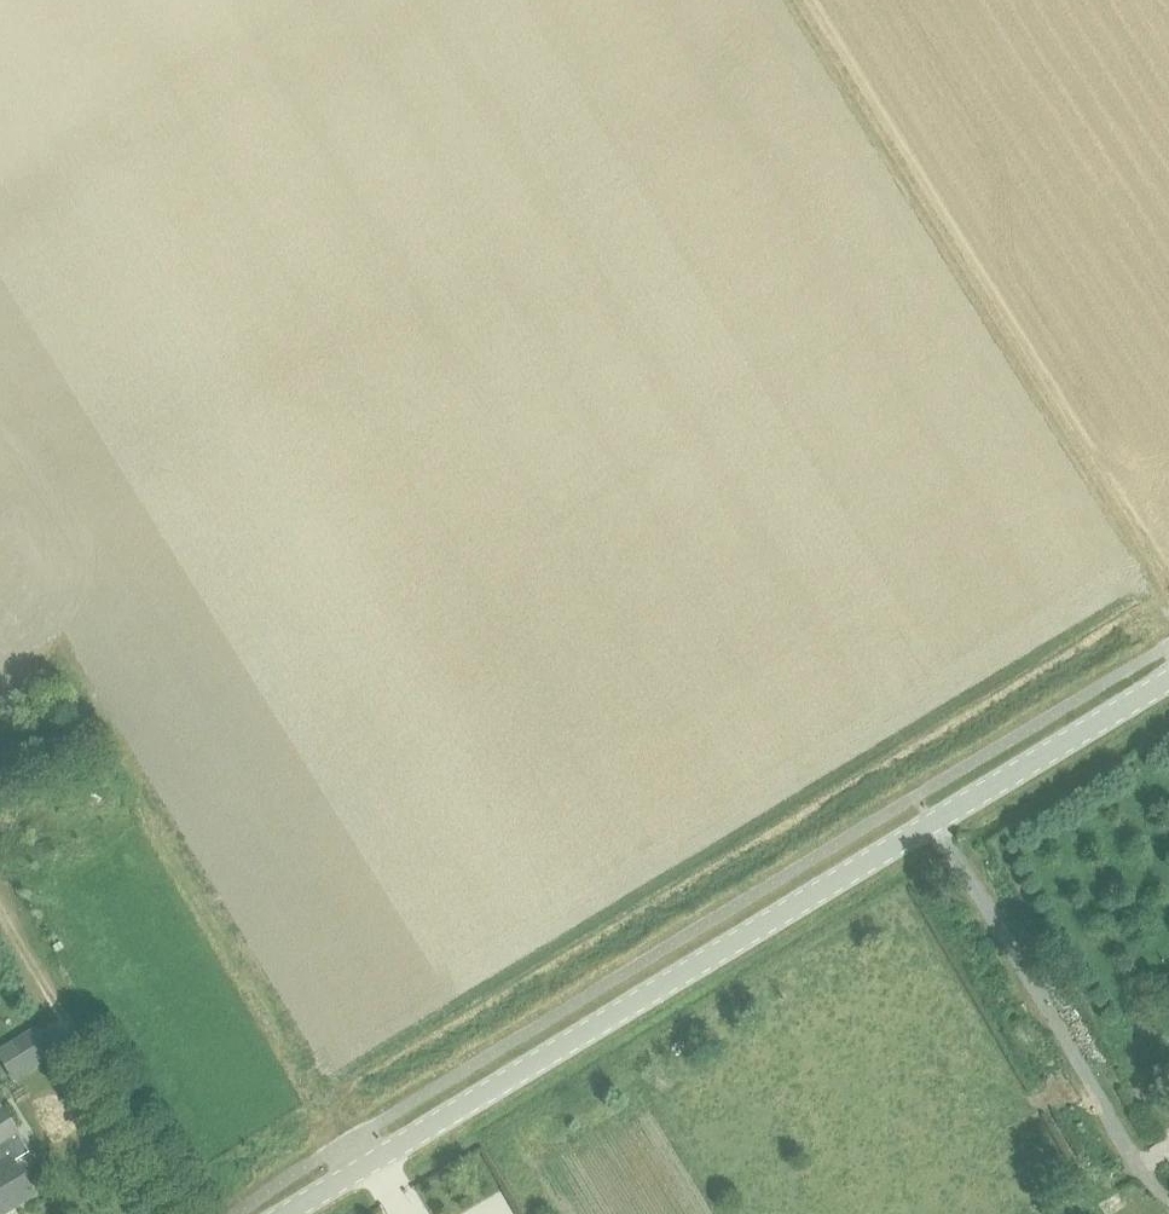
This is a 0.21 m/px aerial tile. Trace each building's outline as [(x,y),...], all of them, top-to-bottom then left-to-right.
[(54,1051),(46,1036),(45,1035),(22,1049),(31,1065),(54,1051)] [(0,1110),(0,1213),(9,1213),(36,1197),(16,1164),(30,1155),(18,1136),(19,1136),(3,1109),(0,1110)]
